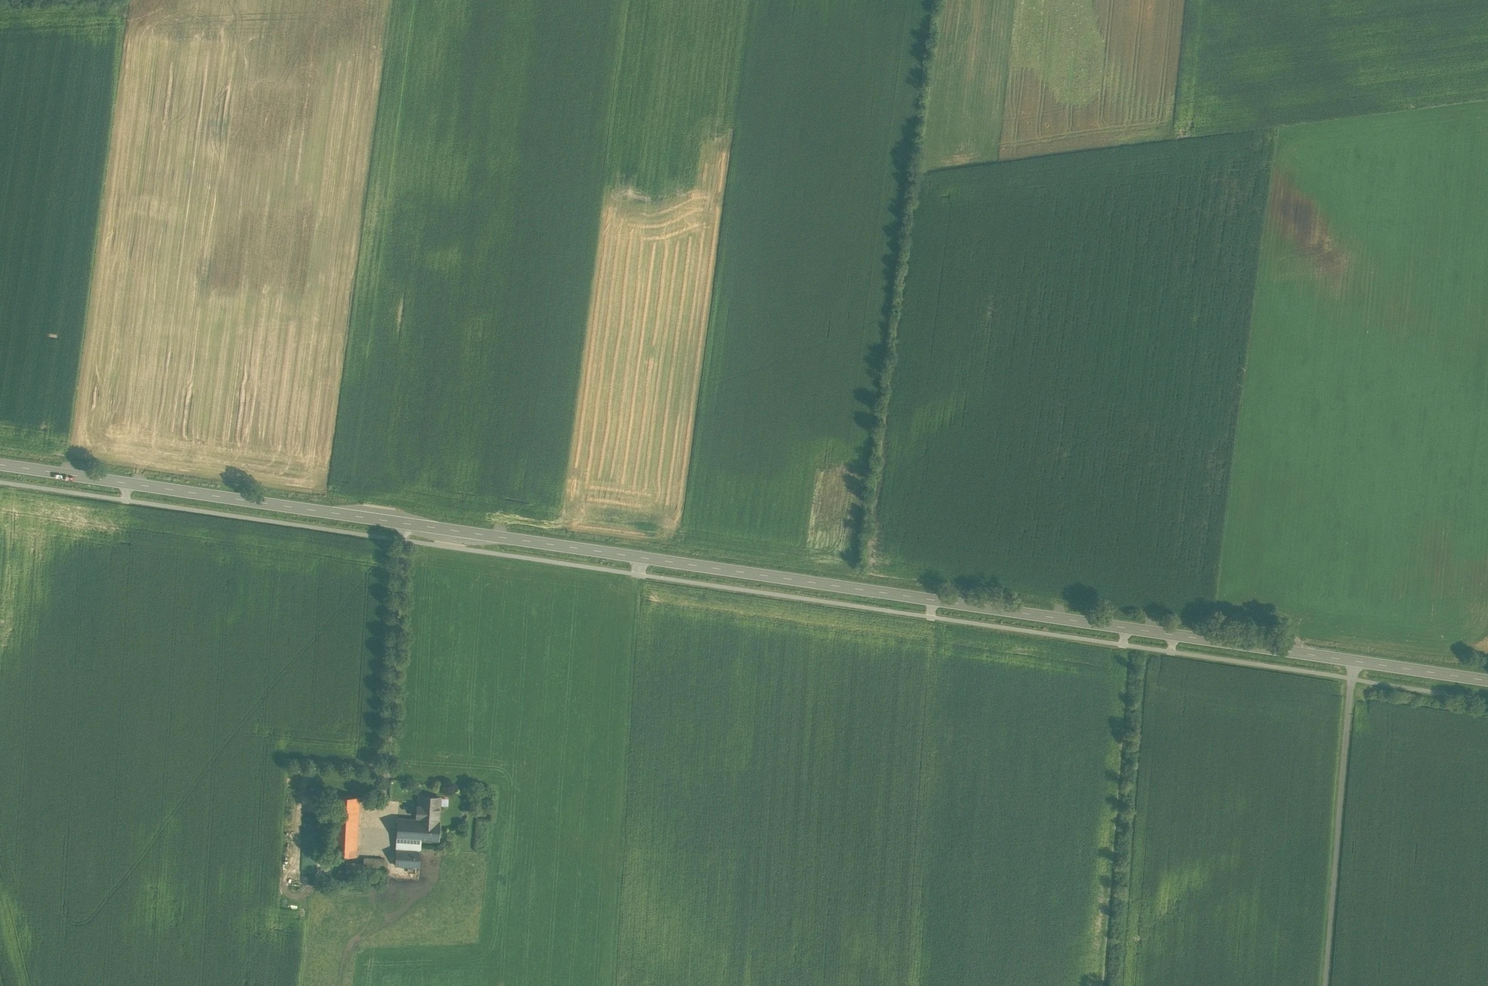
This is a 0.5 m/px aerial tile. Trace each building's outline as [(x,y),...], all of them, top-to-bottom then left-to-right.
[(359,797),(335,796),(332,854),(356,856),(359,797)] [(440,797),(420,796),(420,806),(417,806),(417,817),(419,817),(419,820),(440,821),(438,821),(440,797)] [(419,820),(398,819),(395,865),(420,866),(421,839),(438,840),(440,821),(419,820)] [(385,858),(364,857),(363,864),(347,863),(346,877),(363,878),(363,870),(384,871),(385,858)]
